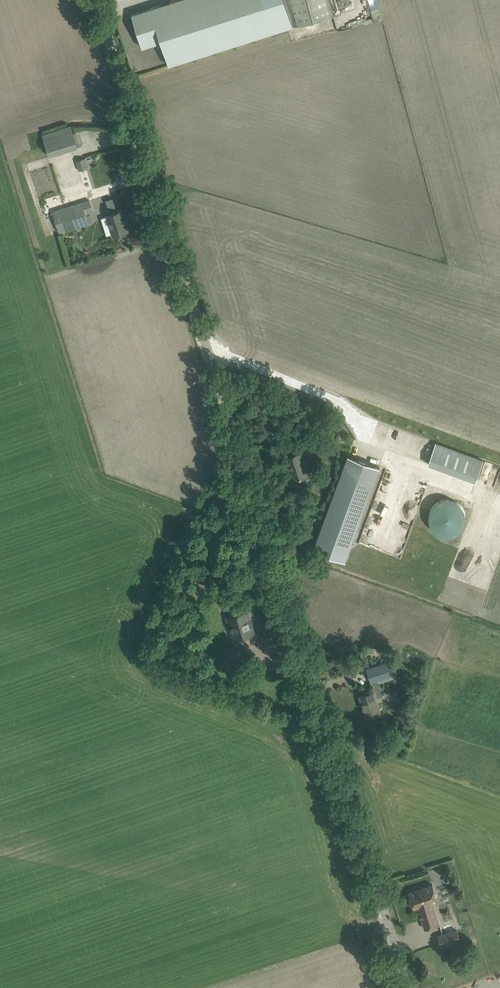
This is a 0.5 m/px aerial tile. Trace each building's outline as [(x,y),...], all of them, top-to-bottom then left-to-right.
[(294,26),(287,0),(176,0),(132,14),(142,47),(162,41),(169,65),(294,26)] [(294,26),(334,15),(330,0),(287,0),(294,26)] [(49,156),(78,146),(71,125),(42,135),(49,156)] [(79,171),(87,168),(84,158),(76,161),(79,171)] [(113,208),(113,198),(105,198),(104,207),(113,208)] [(90,199),(59,209),(66,230),(90,223),(87,213),(94,211),(90,199)] [(123,209),(118,211),(107,214),(113,235),(129,230),(123,209)] [(313,436),(312,435),(297,440),(300,449),(315,444),(315,443),(321,441),(319,434),(313,436)] [(475,481),(483,459),(436,442),(428,464),(475,481)] [(285,456),(292,478),(310,473),(302,450),(285,456)] [(313,549),(346,560),(380,466),(348,454),(313,549)] [(448,499),(446,499),(445,499),(444,499),(443,499),(442,500),(441,500),(439,501),(437,502),(436,503),(435,503),(434,504),(434,505),(433,506),(432,507),(431,509),(431,510),(430,511),(430,512),(430,513),(429,514),(429,515),(429,516),(429,517),(429,518),(429,519),(429,520),(429,521),(430,522),(430,523),(430,525),(431,525),(431,526),(432,527),(432,528),(433,528),(433,529),(435,531),(436,532),(437,533),(438,533),(439,534),(440,534),(441,534),(441,535),(442,535),(443,535),(444,535),(445,536),(446,536),(447,536),(448,536),(449,536),(451,535),(453,535),(455,534),(457,533),(458,532),(460,531),(461,530),(462,529),(462,528),(463,528),(463,527),(464,526),(464,525),(465,524),(465,523),(465,522),(466,520),(466,519),(466,518),(466,517),(466,515),(466,514),(466,513),(465,512),(465,511),(464,510),(464,509),(463,508),(463,507),(462,505),(461,504),(460,504),(459,503),(457,502),(456,501),(455,500),(453,500),(452,499),(451,499),(449,499),(448,499)] [(248,610),(245,611),(227,617),(237,647),(225,650),(229,663),(252,656),(247,643),(245,644),(242,636),(255,632),(248,610)] [(364,708),(367,717),(381,712),(377,698),(383,696),(379,683),(399,677),(398,674),(394,660),(367,668),(371,682),(371,681),(374,691),(360,696),(361,696),(365,708),(364,708)] [(433,902),(438,900),(433,884),(409,891),(414,908),(418,906),(425,928),(440,924),(433,902)] [(441,945),(460,939),(457,929),(438,935),(441,945)]
